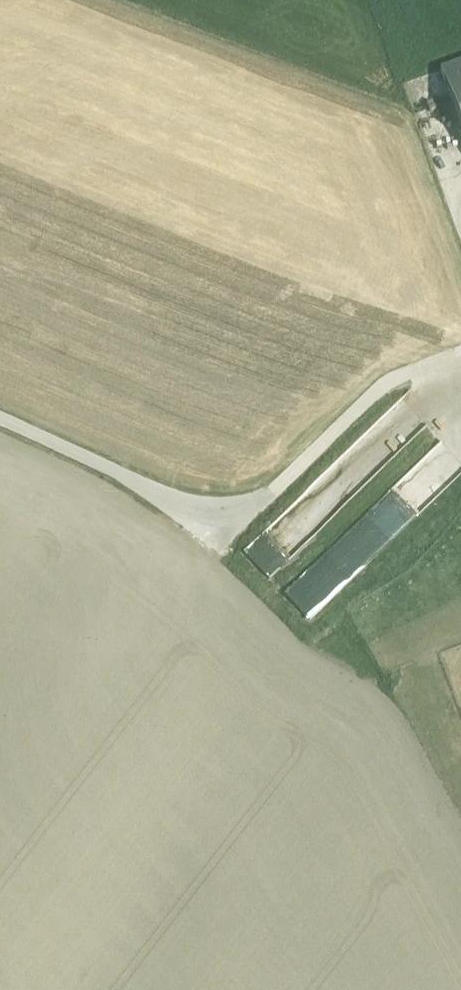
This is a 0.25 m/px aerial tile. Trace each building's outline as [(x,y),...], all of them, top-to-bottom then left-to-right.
[(460,125),(460,61),(441,68),(460,125)] [(452,660),(460,657),(460,637),(446,642),(452,660)]
